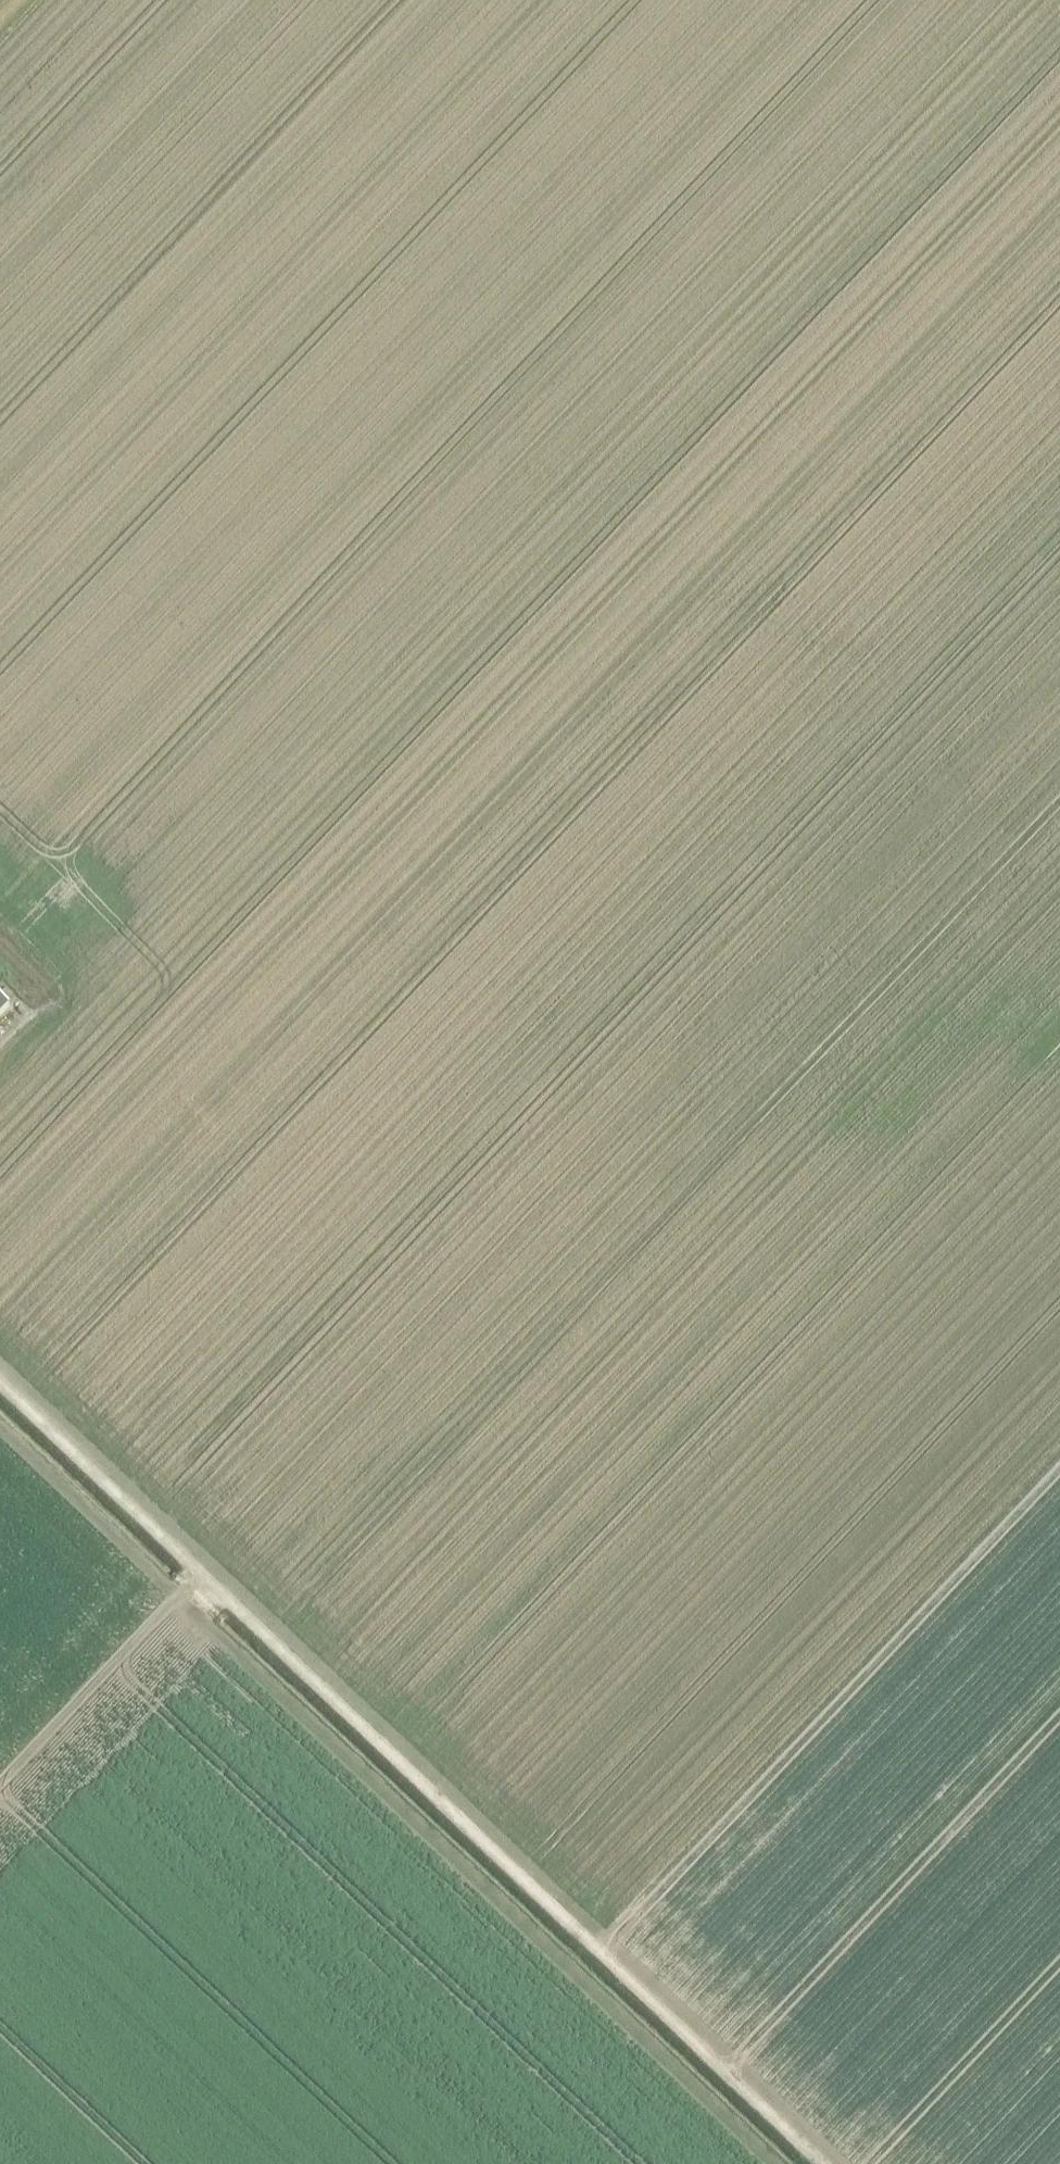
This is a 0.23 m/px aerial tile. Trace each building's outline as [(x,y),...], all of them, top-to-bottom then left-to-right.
[(10,1007),(0,997),(0,1017),(10,1007)]
